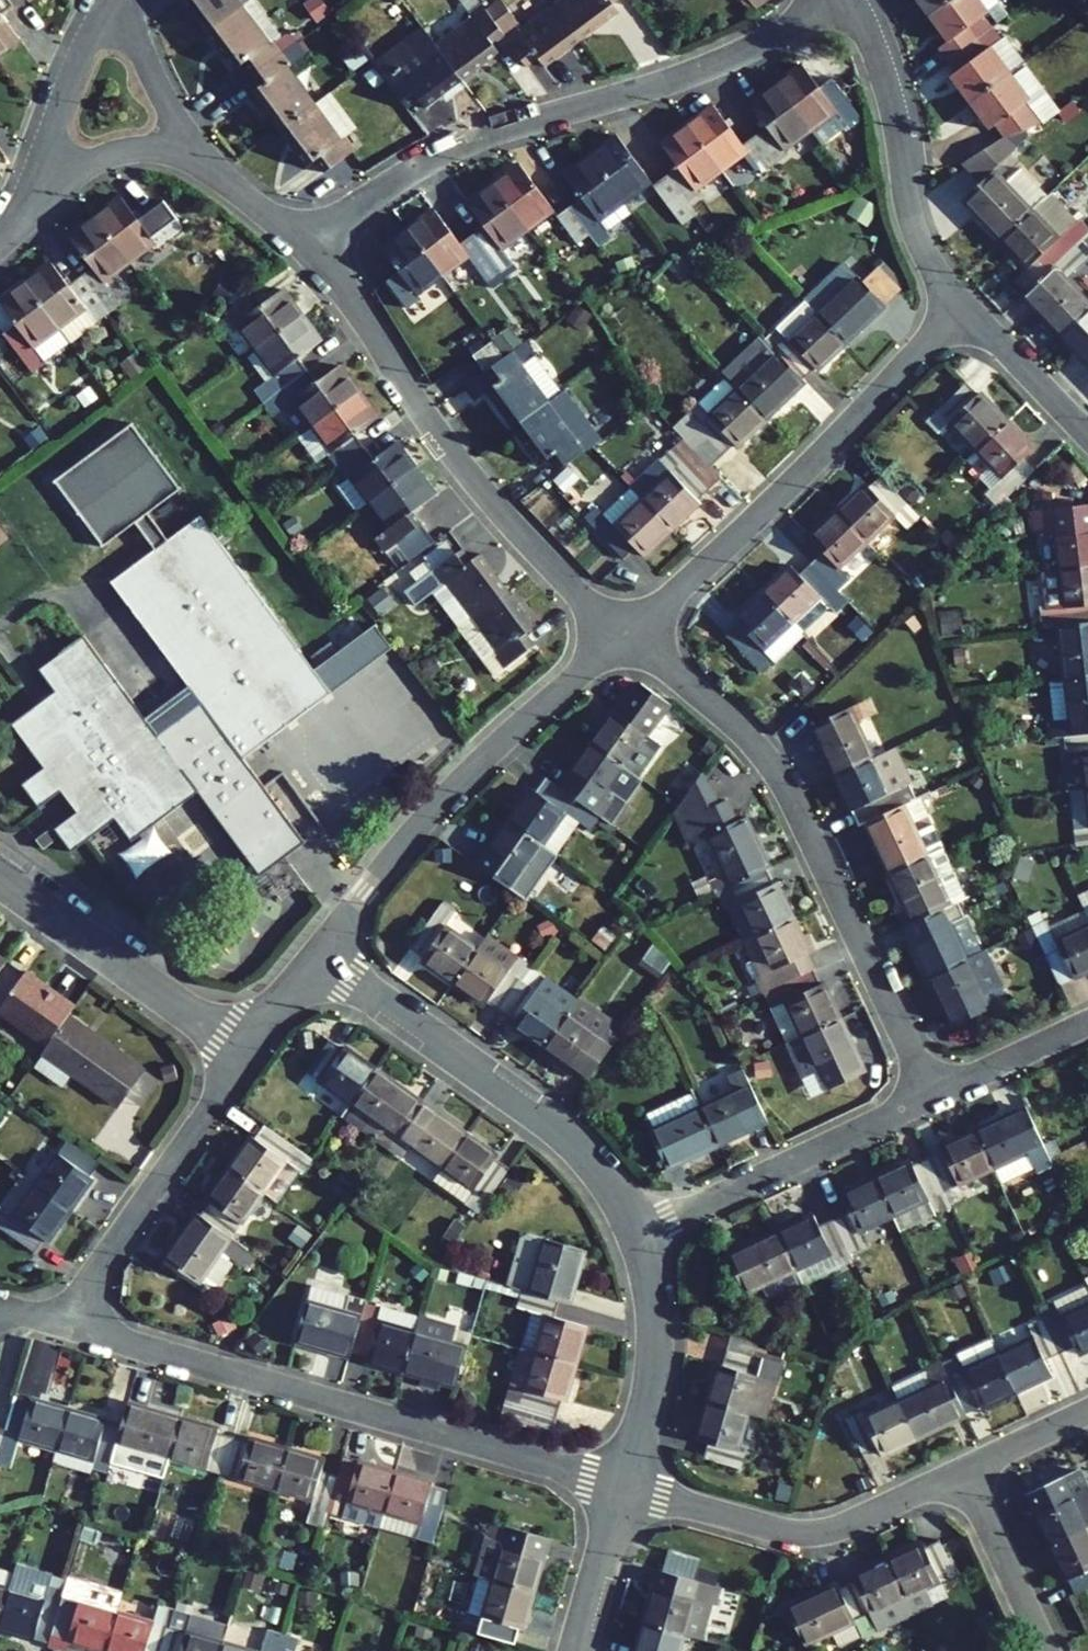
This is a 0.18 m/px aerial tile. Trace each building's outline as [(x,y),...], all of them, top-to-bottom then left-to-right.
[(18,39),(0,15),(12,6),(8,0),(0,0),(0,52),(18,39)] [(215,37),(259,2),(262,0),(186,0),(215,37)] [(457,66),(490,40),(483,31),(497,21),(481,0),(460,0),(459,0),(463,6),(431,31),(457,66)] [(579,29),(556,0),(545,0),(518,20),(515,16),(501,27),(525,58),(536,49),(542,56),(579,29)] [(579,29),(612,5),(608,0),(556,0),(579,29)] [(920,7),(937,30),(928,36),(938,50),(970,25),(987,12),(978,0),(929,0),(920,7)] [(280,30),(259,2),(215,37),(239,69),(248,63),(259,77),(288,55),(304,43),(289,24),(280,30)] [(415,12),(366,49),(401,94),(412,86),(418,96),(457,66),(431,31),(415,12)] [(987,12),(970,25),(938,50),(947,62),(941,67),(958,90),(1004,55),(986,32),(996,25),(987,12)] [(1017,46),(999,22),(996,25),(986,32),(1004,55),(1017,46)] [(1035,70),(1017,46),(1004,55),(1022,80),(1035,70)] [(297,67),(288,55),(259,77),(266,87),(258,94),(287,132),(331,99),(302,63),(297,67)] [(1022,80),(1004,55),(958,90),(976,114),(985,107),(995,119),(1012,114),(1031,107),(1051,92),(1035,70),(1022,80)] [(775,85),(810,131),(821,146),(846,126),(848,129),(861,119),(831,78),(819,88),(801,65),(775,85)] [(775,85),(749,104),(766,127),(754,136),(775,164),(788,154),(785,150),(810,131),(775,85)] [(356,131),(331,99),(287,132),(312,166),(318,161),(331,177),(363,152),(351,136),(356,131)] [(686,124),(721,171),(746,152),(762,173),(775,164),(754,136),(742,145),(712,105),(686,124)] [(968,164),(951,181),(995,226),(1024,197),(980,153),(1016,118),(1012,114),(995,119),(950,146),(968,164)] [(721,171),(686,124),(660,144),(677,167),(665,176),(692,212),(705,203),(695,190),(721,171)] [(590,155),(624,200),(650,181),(616,135),(590,155)] [(564,174),(581,198),(569,207),(598,246),(611,236),(607,230),(632,211),(624,200),(590,155),(564,174)] [(493,184),(527,229),(548,213),(553,210),(519,165),(493,184)] [(652,185),(682,226),(695,216),(694,215),(692,212),(665,176),(652,185)] [(1068,208),(1041,180),(1024,197),(1051,225),(1068,208)] [(509,267),(513,264),(501,248),(527,229),(493,184),(467,204),(484,227),(472,236),(504,280),(513,273),(509,267)] [(111,191),(84,211),(116,253),(141,235),(146,240),(161,229),(140,202),(128,212),(111,191)] [(153,192),(140,202),(161,229),(174,220),(153,192)] [(848,212),(867,224),(878,207),(859,195),(848,212)] [(1051,225),(1024,197),(995,226),(1023,254),(1031,246),(1042,257),(1069,231),(1080,220),(1083,217),(1071,205),(1068,208),(1051,225)] [(556,217),(577,244),(581,240),(589,234),(569,207),(556,217)] [(695,216),(708,234),(716,229),(702,209),(694,215),(695,216)] [(442,275),(467,256),(492,289),(504,280),(472,236),(460,245),(434,210),(408,230),(442,275)] [(82,262),(70,271),(91,298),(98,308),(111,298),(91,272),(116,253),(84,211),(59,231),(82,262)] [(527,229),(537,242),(558,226),(548,213),(527,229)] [(704,234),(696,223),(686,230),(694,241),(704,234)] [(416,294),(442,275),(408,230),(382,249),(399,272),(386,281),(414,319),(427,308),(416,294)] [(1078,240),(1069,231),(1042,257),(1011,287),(1048,325),(1082,291),(1055,262),(1078,240)] [(581,240),(590,252),(598,246),(589,234),(581,240)] [(670,267),(681,278),(691,267),(680,256),(670,267)] [(40,257),(15,277),(47,319),(57,332),(61,337),(98,308),(91,298),(70,271),(58,280),(40,257)] [(616,263),(619,272),(634,267),(631,258),(616,263)] [(804,302),(845,344),(885,306),(856,276),(854,277),(841,263),(802,300),(804,302)] [(898,293),(869,263),(856,276),(885,306),(898,293)] [(15,277),(0,288),(0,313),(6,320),(0,325),(0,339),(22,367),(61,337),(57,332),(47,319),(15,277)] [(216,300),(209,305),(218,317),(225,311),(246,338),(289,305),(268,278),(248,294),(239,282),(216,300)] [(1082,291),(1048,325),(1072,351),(1078,345),(1087,356),(1087,286),(1082,291)] [(815,368),(817,370),(845,344),(804,302),(764,340),(803,379),(815,368)] [(308,330),(289,305),(246,338),(265,363),(258,369),(267,382),(298,359),(287,345),(308,330)] [(577,306),(569,317),(583,326),(591,315),(577,306)] [(492,340),(503,355),(520,343),(509,327),(492,340)] [(724,377),(765,420),(805,382),(803,379),(764,340),(761,336),(721,374),(724,377)] [(246,338),(233,348),(252,373),(258,369),(265,363),(246,338)] [(468,350),(472,355),(484,346),(480,340),(468,350)] [(472,355),(484,372),(503,358),(491,341),(484,346),(472,355)] [(549,401),(521,364),(533,355),(524,342),(503,358),(484,372),(463,387),(473,401),(485,391),(512,428),(549,401)] [(306,370),(298,359),(267,382),(276,393),(284,388),(303,414),(347,381),(327,355),(306,370)] [(561,392),(533,355),(521,364),(549,401),(561,392)] [(612,381),(618,392),(627,387),(620,376),(612,381)] [(710,467),(734,445),(736,447),(765,420),(724,377),(672,427),(679,435),(683,438),(710,467)] [(366,405),(347,381),(303,414),(322,438),(314,444),(325,457),(355,434),(345,421),(366,405)] [(646,384),(650,399),(660,396),(656,381),(646,384)] [(1005,421),(978,393),(976,395),(964,383),(926,420),(937,432),(948,422),(975,450),(1005,421)] [(548,458),(557,471),(600,441),(564,392),(562,393),(561,392),(549,401),(512,428),(539,465),(548,458)] [(52,680),(42,687),(146,734),(160,740),(263,664),(296,640),(288,629),(190,505),(158,531),(137,505),(170,479),(119,415),(45,473),(95,538),(127,512),(148,539),(105,572),(196,689),(153,720),(77,627),(36,659),(46,673),(52,680)] [(1024,457),(1032,449),(1005,421),(975,450),(1002,478),(985,494),(997,505),(1007,495),(1035,468),(1024,457)] [(364,446),(355,434),(325,457),(334,469),(341,464),(360,489),(405,456),(386,430),(364,446)] [(679,435),(671,442),(675,446),(683,438),(679,435)] [(697,500),(721,478),(710,467),(683,438),(675,446),(659,460),(670,472),(642,499),(671,529),(699,503),(697,500)] [(425,481),(405,456),(360,489),(379,514),(372,519),(384,535),(391,529),(402,544),(426,527),(414,511),(404,497),(425,481)] [(630,487),(631,488),(642,499),(670,472),(659,460),(630,487)] [(1007,495),(1011,500),(1039,473),(1035,468),(1007,495)] [(867,487),(864,484),(836,511),(865,541),(893,514),(906,528),(918,517),(879,476),(867,487)] [(898,495),(913,505),(919,495),(905,485),(898,495)] [(631,488),(603,515),(614,526),(642,499),(631,488)] [(634,549),(642,557),(671,529),(642,499),(614,526),(603,515),(595,506),(583,518),(623,560),(634,549)] [(1059,570),(1087,566),(1087,526),(1086,526),(1084,511),(1070,512),(1069,506),(1031,511),(1033,533),(1054,531),(1059,570)] [(810,563),(836,591),(848,579),(838,568),(865,541),(836,511),(808,538),(822,552),(810,563)] [(938,538),(950,550),(958,543),(946,530),(938,538)] [(459,548),(428,573),(437,584),(444,580),(465,606),(499,582),(477,553),(468,560),(459,548)] [(955,558),(959,574),(970,572),(966,556),(955,558)] [(798,574),(791,566),(762,594),(801,634),(828,608),(834,613),(846,602),(836,591),(810,563),(798,574)] [(1042,628),(1059,626),(1087,622),(1087,566),(1059,570),(1042,572),(1046,606),(1039,607),(1042,628)] [(911,584),(917,591),(924,585),(919,578),(911,584)] [(499,582),(465,606),(447,619),(486,668),(527,638),(519,628),(529,621),(499,582)] [(775,661),(802,635),(801,634),(762,594),(734,621),(736,623),(724,634),(761,672),(772,661),(775,661)] [(936,612),(940,637),(960,635),(956,609),(936,612)] [(372,611),(311,658),(328,680),(388,633),(372,611)] [(851,625),(864,639),(872,630),(859,617),(851,625)] [(1059,626),(1066,681),(1087,678),(1087,622),(1059,626)] [(311,658),(296,640),(263,664),(295,705),(328,680),(311,658)] [(807,640),(802,645),(826,669),(830,664),(807,640)] [(953,650),(955,665),(965,663),(962,649),(953,650)] [(242,746),(295,705),(263,664),(160,740),(146,734),(81,827),(85,833),(115,809),(132,831),(196,781),(260,863),(306,828),(242,746)] [(1066,681),(1070,719),(1048,722),(1050,738),(1063,737),(1087,734),(1087,678),(1066,681)] [(1070,719),(1066,681),(1048,683),(1043,713),(1044,722),(1048,722),(1070,719)] [(640,684),(628,701),(656,722),(669,704),(640,684)] [(42,756),(20,773),(38,797),(71,772),(86,792),(67,808),(81,827),(146,734),(42,687),(9,713),(42,756)] [(811,725),(835,776),(872,758),(856,723),(877,713),(870,698),(811,725)] [(638,777),(660,745),(647,735),(656,722),(628,701),(618,715),(613,712),(591,743),(638,777)] [(1087,789),(1087,734),(1063,737),(1069,792),(1087,789)] [(591,743),(559,788),(598,816),(615,796),(626,803),(643,780),(638,777),(591,743)] [(958,752),(965,768),(975,763),(968,748),(958,752)] [(916,799),(892,749),(872,758),(835,776),(858,826),(865,822),(916,799)] [(708,881),(714,894),(716,893),(766,870),(769,868),(745,817),(736,821),(726,800),(717,804),(702,772),(673,812),(688,843),(707,835),(724,873),(708,881)] [(975,775),(969,781),(979,788),(984,782),(975,775)] [(578,822),(589,829),(598,816),(559,788),(545,778),(535,792),(531,789),(509,820),(542,844),(565,812),(578,822)] [(1069,792),(1075,847),(1087,845),(1087,789),(1069,792)] [(925,815),(939,809),(931,792),(917,798),(925,815)] [(889,873),(942,848),(932,825),(914,834),(909,823),(925,815),(917,798),(916,799),(865,822),(889,873)] [(555,853),(578,822),(565,812),(542,844),(555,853)] [(488,854),(478,867),(526,901),(558,855),(555,853),(542,844),(509,820),(486,852),(488,854)] [(965,898),(942,848),(889,873),(905,908),(898,911),(905,926),(922,918),(956,902),(965,898)] [(1012,877),(1027,882),(1034,863),(1018,857),(1012,877)] [(727,905),(744,941),(793,918),(776,883),(773,885),(766,870),(716,893),(723,907),(727,905)] [(1021,890),(1029,908),(1039,903),(1031,885),(1021,890)] [(1076,896),(1083,910),(1087,908),(1087,891),(1076,896)] [(922,918),(929,933),(912,941),(929,976),(966,958),(950,923),(963,917),(956,902),(922,918)] [(477,949),(445,927),(454,913),(441,904),(409,949),(422,959),(421,961),(453,983),(477,949)] [(1048,928),(1055,942),(1087,927),(1087,921),(1084,911),(1048,928)] [(753,960),(767,991),(813,970),(806,955),(809,954),(801,937),(793,918),(744,941),(753,960)] [(536,925),(541,937),(555,932),(549,919),(536,925)] [(1055,942),(1048,928),(1045,922),(1031,928),(1058,985),(1087,971),(1087,927),(1055,942)] [(603,928),(593,941),(605,949),(614,936),(603,928)] [(809,954),(815,951),(807,934),(801,937),(809,954)] [(1025,939),(1028,946),(1036,942),(1033,935),(1025,939)] [(477,949),(453,983),(484,1006),(485,1003),(500,1013),(531,968),(486,936),(477,949)] [(638,964),(659,978),(669,963),(653,944),(638,964)] [(998,987),(982,951),(966,958),(983,994),(998,987)] [(1005,1001),(998,987),(983,994),(966,958),(929,976),(945,1011),(948,1010),(955,1025),(1005,1001)] [(753,960),(746,963),(761,995),(763,993),(767,991),(753,960)] [(513,1022),(511,1025),(543,1047),(577,999),(531,968),(500,1013),(513,1022)] [(823,983),(820,985),(813,970),(767,991),(763,993),(787,1043),(840,1019),(823,983)] [(46,1046),(74,1006),(24,972),(0,1006),(0,1015),(46,1046)] [(611,1020),(578,997),(577,999),(543,1047),(559,1058),(575,1069),(588,1079),(622,1031),(609,1022),(611,1020)] [(42,1053),(43,1054),(71,1074),(118,1106),(144,1069),(68,1016),(42,1053)] [(626,1026),(612,1017),(611,1020),(609,1022),(622,1031),(626,1026)] [(824,1087),(860,1070),(853,1055),(856,1054),(840,1019),(787,1043),(802,1079),(817,1072),(824,1087)] [(297,1033),(298,1046),(314,1045),(313,1031),(297,1033)] [(350,1104),(374,1069),(342,1047),(340,1050),(327,1040),(305,1072),(319,1082),(310,1094),(341,1116),(350,1104)] [(34,1068),(62,1087),(71,1074),(43,1054),(34,1068)] [(559,1058),(554,1065),(570,1076),(575,1069),(559,1058)] [(755,1063),(754,1078),(764,1078),(764,1063),(755,1063)] [(158,1080),(144,1069),(126,1095),(140,1105),(158,1080)] [(388,1147),(420,1101),(374,1069),(350,1104),(351,1104),(383,1127),(374,1139),(387,1148),(388,1147)] [(727,1077),(734,1092),(699,1108),(717,1145),(767,1122),(742,1070),(727,1077)] [(595,1096),(600,1108),(609,1105),(604,1093),(595,1096)] [(699,1108),(693,1094),(643,1117),(649,1132),(699,1108)] [(1034,1173),(1052,1165),(1048,1157),(1042,1144),(1025,1107),(1021,1099),(1019,1100),(1023,1109),(976,1131),(993,1169),(1026,1154),(1032,1168),(1034,1173)] [(420,1101),(388,1147),(402,1157),(410,1145),(441,1167),(465,1133),(420,1101)] [(351,1104),(342,1117),(374,1139),(383,1127),(351,1104)] [(649,1132),(666,1168),(717,1145),(699,1108),(649,1132)] [(262,1192),(284,1161),(300,1173),(310,1159),(262,1125),(253,1139),(250,1137),(228,1169),(262,1192)] [(104,1141),(113,1149),(125,1136),(116,1128),(104,1141)] [(927,1158),(950,1208),(965,1200),(958,1185),(993,1169),(976,1131),(940,1148),(942,1151),(927,1158)] [(464,1204),(477,1212),(508,1167),(496,1158),(497,1156),(465,1133),(441,1167),(474,1190),(464,1204)] [(99,1162),(68,1140),(36,1185),(70,1209),(92,1177),(89,1175),(99,1162)] [(1048,1157),(1058,1153),(1052,1140),(1042,1144),(1048,1157)] [(1026,1154),(993,1169),(999,1183),(1032,1168),(1026,1154)] [(893,1216),(900,1231),(950,1208),(927,1158),(912,1165),(911,1161),(875,1178),(893,1216)] [(432,1180),(464,1204),(474,1190),(441,1167),(432,1180)] [(230,1238),(262,1192),(228,1169),(205,1200),(208,1202),(198,1216),(230,1238)] [(21,1175),(0,1204),(0,1208),(14,1217),(36,1185),(21,1175)] [(499,1188),(512,1197),(520,1186),(507,1177),(499,1188)] [(833,1218),(849,1254),(864,1246),(857,1232),(893,1216),(875,1178),(840,1194),(848,1211),(833,1218)] [(47,1241),(70,1209),(36,1185),(14,1217),(0,1208),(0,1228),(35,1253),(45,1239),(47,1241)] [(1044,1224),(1057,1230),(1070,1204),(1062,1186),(1044,1224)] [(1069,1226),(1078,1232),(1087,1215),(1078,1210),(1069,1226)] [(247,1270),(256,1256),(230,1238),(198,1216),(196,1214),(164,1259),(198,1283),(220,1252),(247,1270)] [(831,1253),(834,1260),(849,1254),(833,1218),(818,1225),(813,1215),(778,1232),(796,1269),(831,1253)] [(454,1243),(465,1227),(455,1220),(444,1236),(454,1243)] [(1023,1234),(1028,1245),(1048,1236),(1043,1225),(1023,1234)] [(767,1300),(802,1284),(796,1269),(778,1232),(728,1255),(745,1293),(760,1286),(767,1300)] [(518,1268),(513,1288),(520,1290),(558,1301),(569,1304),(584,1249),(528,1233),(521,1237),(515,1261),(518,1268)] [(1047,1237),(1049,1251),(1063,1249),(1061,1236),(1047,1237)] [(229,1257),(220,1252),(199,1282),(206,1287),(215,1287),(232,1263),(227,1260),(229,1257)] [(796,1269),(802,1284),(852,1260),(849,1254),(834,1260),(831,1253),(796,1269)] [(961,1275),(977,1267),(971,1253),(955,1261),(961,1275)] [(418,1263),(410,1271),(420,1280),(428,1273),(418,1263)] [(994,1286),(1013,1277),(1007,1263),(988,1272),(994,1286)] [(433,1267),(430,1276),(445,1281),(448,1271),(433,1267)] [(475,1277),(472,1287),(483,1290),(483,1288),(486,1280),(475,1277)] [(486,1280),(483,1288),(518,1298),(520,1290),(513,1288),(486,1280)] [(947,1290),(952,1302),(965,1295),(960,1284),(947,1290)] [(364,1303),(364,1302),(310,1286),(295,1341),(349,1356),(350,1353),(364,1303)] [(1042,1319),(1058,1353),(1073,1346),(1077,1354),(1087,1349),(1087,1287),(1087,1286),(1053,1303),(1057,1312),(1042,1319)] [(516,1306),(530,1311),(520,1348),(575,1363),(586,1326),(554,1317),(558,1301),(520,1290),(518,1298),(516,1306)] [(350,1353),(365,1358),(364,1361),(402,1371),(417,1318),(364,1303),(350,1353)] [(1053,1303),(1038,1310),(1042,1319),(1057,1312),(1053,1303)] [(234,1328),(229,1317),(216,1323),(227,1331),(234,1328)] [(441,1379),(456,1384),(467,1347),(450,1342),(454,1329),(454,1327),(418,1317),(417,1318),(402,1371),(421,1377),(440,1382),(441,1379)] [(865,1329),(873,1339),(888,1327),(880,1317),(865,1329)] [(1027,1326),(1032,1337),(997,1354),(1015,1391),(1050,1375),(1043,1360),(1058,1353),(1042,1319),(1027,1326)] [(213,1325),(218,1336),(227,1331),(216,1323),(213,1325)] [(831,1338),(839,1347),(852,1335),(845,1327),(831,1338)] [(467,1347),(470,1334),(454,1329),(450,1342),(467,1347)] [(247,1341),(260,1353),(267,1346),(254,1333),(247,1341)] [(759,1344),(729,1336),(725,1349),(755,1358),(757,1350),(759,1344)] [(941,1365),(964,1414),(1015,1391),(997,1354),(990,1338),(955,1354),(956,1358),(941,1365)] [(575,1363),(520,1348),(505,1401),(557,1416),(561,1400),(564,1401),(575,1363)] [(718,1364),(707,1402),(747,1413),(764,1418),(781,1358),(757,1350),(755,1358),(725,1349),(721,1365),(718,1364)] [(898,1402),(915,1438),(964,1414),(941,1365),(940,1362),(924,1369),(925,1370),(932,1385),(898,1402)] [(890,1387),(898,1402),(932,1385),(925,1370),(890,1387)] [(421,1377),(419,1384),(438,1389),(440,1382),(421,1377)] [(14,1394),(5,1426),(0,1443),(0,1465),(10,1468),(18,1439),(56,1450),(67,1410),(14,1394)] [(505,1401),(499,1420),(551,1435),(557,1416),(505,1401)] [(739,1468),(744,1453),(736,1450),(747,1413),(707,1402),(696,1439),(707,1442),(702,1458),(739,1468)] [(915,1438),(898,1402),(862,1418),(860,1412),(845,1419),(861,1454),(876,1447),(880,1455),(915,1438)] [(110,1463),(146,1473),(151,1454),(168,1458),(179,1418),(126,1403),(121,1425),(110,1463)] [(67,1410),(56,1450),(93,1460),(91,1468),(107,1472),(110,1463),(121,1425),(67,1410)] [(179,1418),(168,1458),(221,1473),(232,1436),(216,1432),(217,1429),(179,1418)] [(286,1449),(248,1438),(247,1441),(232,1436),(221,1473),(275,1488),(286,1449)] [(286,1449),(275,1488),(313,1499),(306,1521),(322,1526),(326,1510),(336,1474),(321,1470),(324,1459),(286,1449)] [(52,1462),(90,1473),(91,1468),(93,1460),(56,1450),(52,1462)] [(394,1473),(341,1457),(336,1474),(326,1510),(342,1514),(346,1502),(383,1512),(394,1473)] [(1040,1525),(1049,1544),(1087,1527),(1071,1493),(1086,1486),(1079,1469),(1027,1493),(1033,1509),(1036,1516),(1040,1525)] [(394,1473),(383,1512),(420,1523),(416,1538),(432,1542),(446,1491),(431,1487),(432,1484),(394,1473)] [(780,1483),(776,1500),(785,1502),(789,1485),(780,1483)] [(1087,1526),(1087,1489),(1086,1486),(1071,1493),(1087,1527),(1087,1526)] [(346,1502),(342,1514),(379,1524),(383,1512),(346,1502)] [(101,1517),(115,1521),(118,1509),(104,1506),(101,1517)] [(379,1524),(379,1527),(416,1538),(420,1523),(383,1512),(379,1524)] [(1036,1516),(1030,1518),(1035,1527),(1040,1525),(1036,1516)] [(532,1591),(543,1554),(540,1553),(545,1537),(491,1522),(475,1575),(492,1580),(532,1591)] [(79,1540),(95,1545),(100,1528),(84,1524),(79,1540)] [(1087,1527),(1049,1544),(1073,1594),(1087,1587),(1087,1526),(1087,1527)] [(924,1547),(922,1544),(887,1561),(904,1599),(910,1610),(912,1614),(933,1604),(925,1589),(940,1582),(955,1575),(939,1540),(924,1547)] [(140,1559),(155,1556),(152,1546),(138,1549),(140,1559)] [(271,1563),(287,1567),(290,1554),(275,1550),(271,1563)] [(700,1559),(669,1550),(663,1571),(694,1580),(700,1559)] [(838,1587),(854,1622),(869,1615),(876,1631),(912,1614),(910,1610),(904,1599),(887,1561),(852,1577),(853,1580),(838,1587)] [(8,1589),(13,1573),(0,1569),(0,1586),(8,1589)] [(242,1585),(257,1589),(262,1575),(246,1570),(242,1585)] [(654,1586),(643,1623),(683,1635),(700,1640),(711,1604),(715,1606),(720,1588),(714,1586),(697,1581),(694,1580),(663,1571),(657,1586),(654,1586)] [(341,1586),(355,1585),(355,1573),(341,1574),(341,1586)] [(714,1586),(715,1581),(699,1576),(697,1581),(714,1586)] [(68,1579),(65,1590),(61,1604),(50,1644),(50,1646),(65,1650),(67,1642),(99,1650),(106,1650),(116,1612),(122,1594),(68,1579)] [(457,1627),(514,1644),(518,1628),(521,1629),(532,1591),(492,1580),(482,1617),(461,1611),(457,1627)] [(945,1594),(940,1582),(925,1589),(931,1601),(945,1594)] [(786,1607),(803,1645),(854,1622),(838,1587),(837,1584),(786,1607)] [(8,1589),(0,1618),(0,1630),(50,1644),(61,1604),(65,1590),(49,1585),(45,1599),(8,1589)] [(8,1589),(0,1586),(0,1618),(8,1589)] [(298,1605),(315,1604),(314,1591),(298,1592),(298,1605)] [(421,1611),(437,1616),(440,1607),(424,1602),(421,1611)] [(182,1604),(180,1611),(189,1614),(191,1606),(182,1604)] [(116,1612),(106,1650),(163,1650),(175,1609),(158,1605),(153,1623),(116,1612)] [(228,1626),(189,1614),(180,1611),(175,1609),(163,1650),(221,1650),(223,1643),(228,1626)] [(976,1620),(982,1632),(996,1626),(990,1613),(976,1620)] [(854,1622),(861,1637),(876,1631),(869,1615),(854,1622)] [(683,1635),(643,1623),(635,1650),(678,1650),(683,1635)] [(430,1640),(432,1632),(415,1627),(413,1635),(430,1640)] [(282,1635),(267,1630),(260,1650),(278,1650),(282,1635)] [(298,1639),(282,1635),(278,1650),(295,1650),(298,1639)] [(871,1641),(866,1643),(869,1650),(876,1650),(871,1641)]
